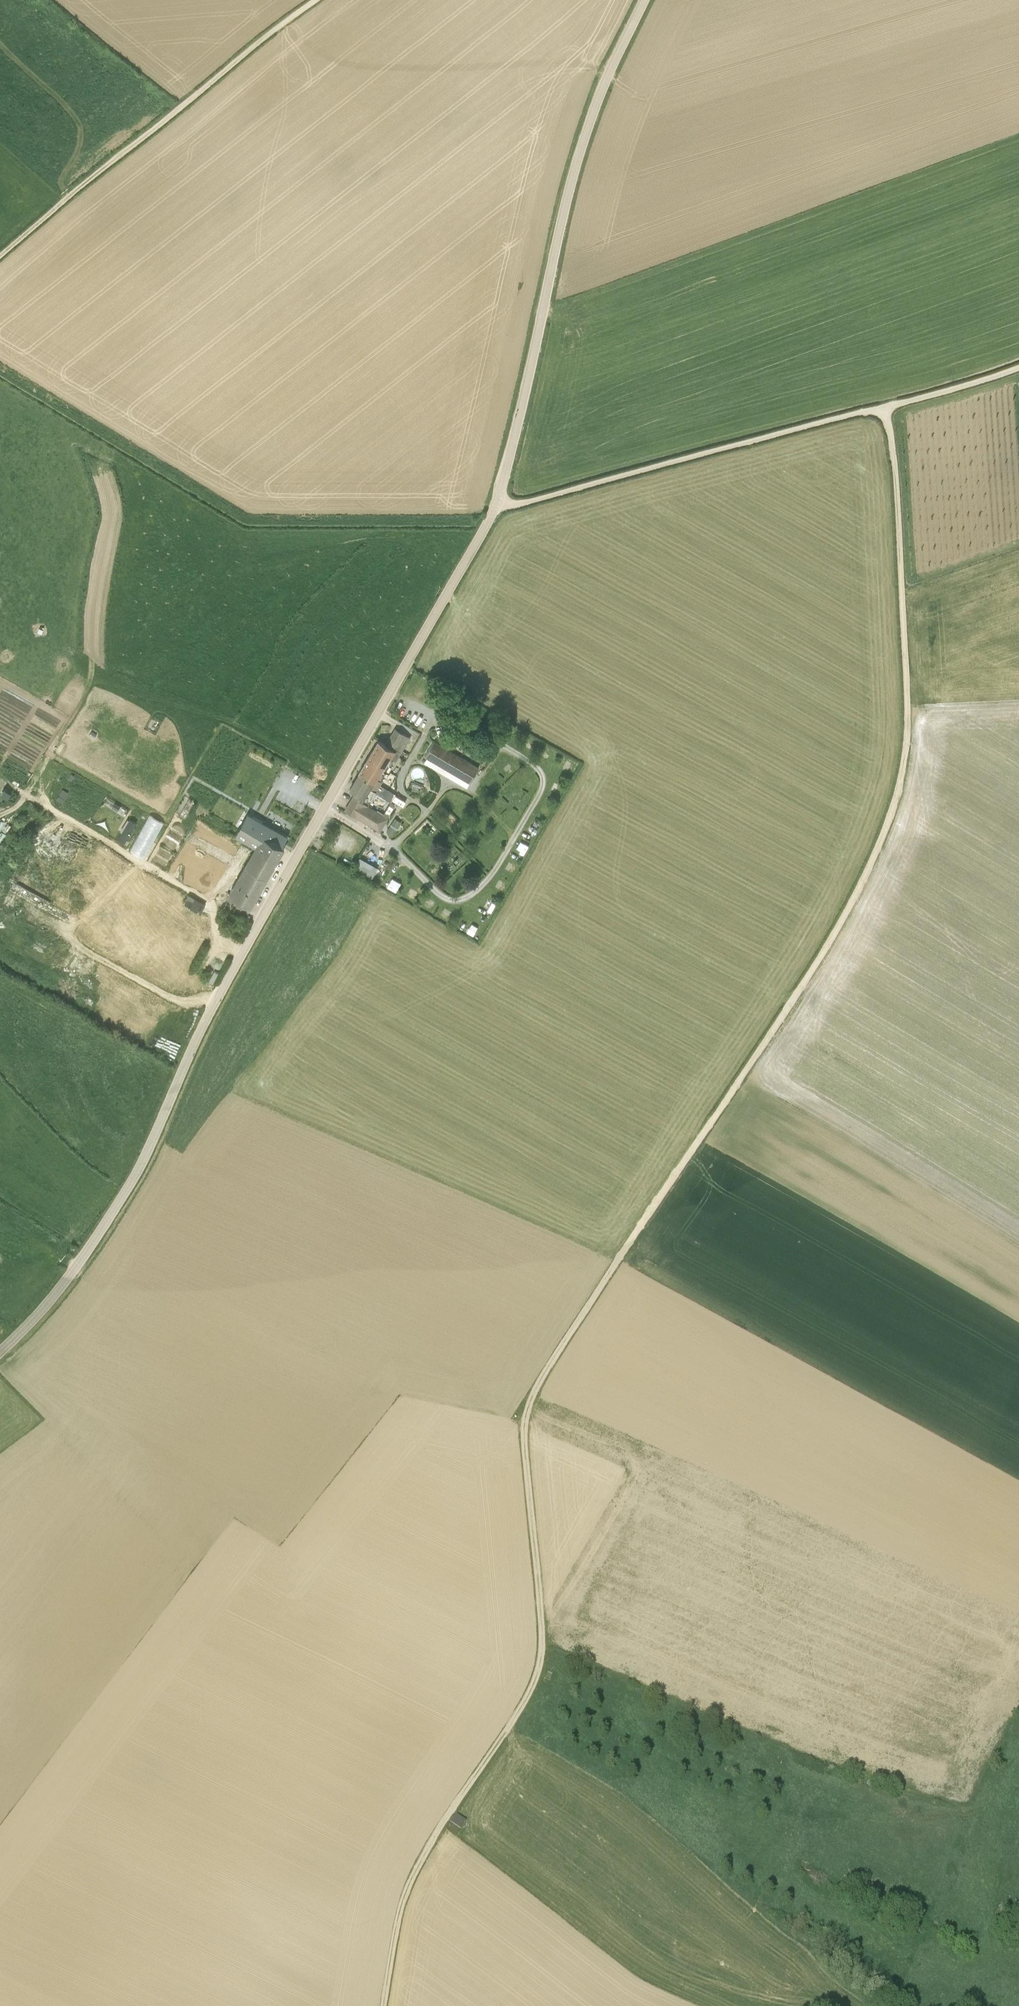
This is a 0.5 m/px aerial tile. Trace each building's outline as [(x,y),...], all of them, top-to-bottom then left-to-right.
[(395,762),(410,737),(395,728),(385,744),(378,740),(359,773),(350,789),(355,793),(345,810),(355,816),(360,819),(361,817),(368,821),(367,823),(369,824),(370,823),(378,827),(377,826),(380,822),(381,823),(381,822),(380,822),(383,817),(384,818),(376,813),(377,811),(375,810),(374,812),(366,807),(371,800),(382,781),(380,780),(392,760),(395,762)] [(434,761),(443,746),(434,740),(425,756),(434,761)] [(442,767),(452,751),(443,746),(434,761),(442,767)] [(451,772),(461,756),(452,751),(442,767),(451,772)] [(460,777),(470,762),(461,756),(451,772),(460,777)] [(469,782),(478,767),(470,762),(460,777),(469,782)] [(403,806),(406,801),(395,795),(392,799),(403,806)] [(128,810),(121,805),(115,802),(108,798),(105,803),(112,807),(117,810),(125,815),(128,810)] [(395,804),(391,801),(383,814),(387,817),(395,804)] [(257,894),(265,881),(273,866),(284,847),(282,846),(286,838),(287,836),(263,822),(247,813),(235,835),(255,847),(246,864),(235,882),(229,894),(251,906),(257,894)] [(393,834),(402,820),(396,816),(387,830),(393,834)] [(125,842),(137,822),(130,818),(118,838),(125,842)] [(478,855),(485,861),(491,853),(484,848),(478,855)] [(360,857),(353,869),(371,879),(378,867),(360,857)] [(394,876),(389,885),(398,890),(402,881),(394,876)] [(184,902),(201,912),(206,904),(189,894),(184,902)] [(492,910),(497,901),(488,896),(484,906),(492,910)] [(429,897),(425,904),(432,909),(437,901),(429,897)] [(458,1809),(453,1816),(462,1822),(467,1815),(458,1809)]
